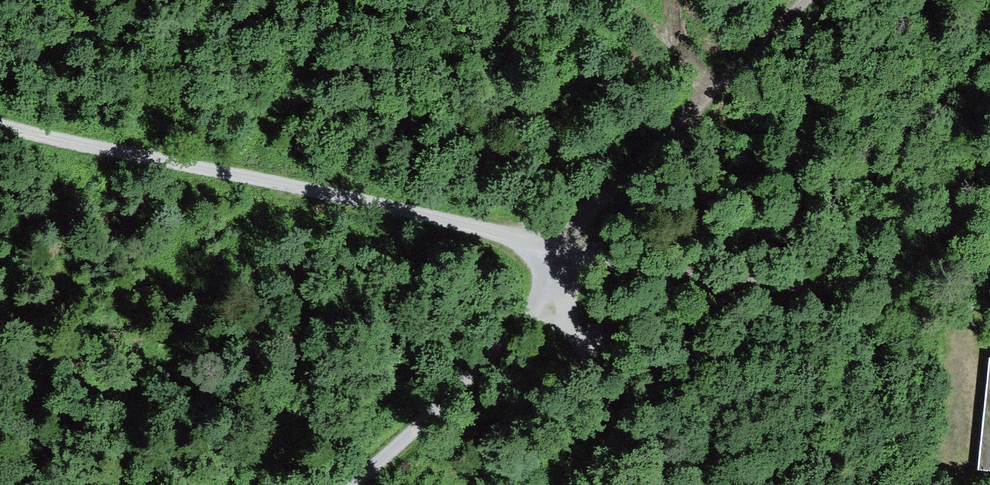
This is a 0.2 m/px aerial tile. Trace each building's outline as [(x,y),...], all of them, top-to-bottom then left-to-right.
[(989,358),(977,470),(989,472),(989,358)]
